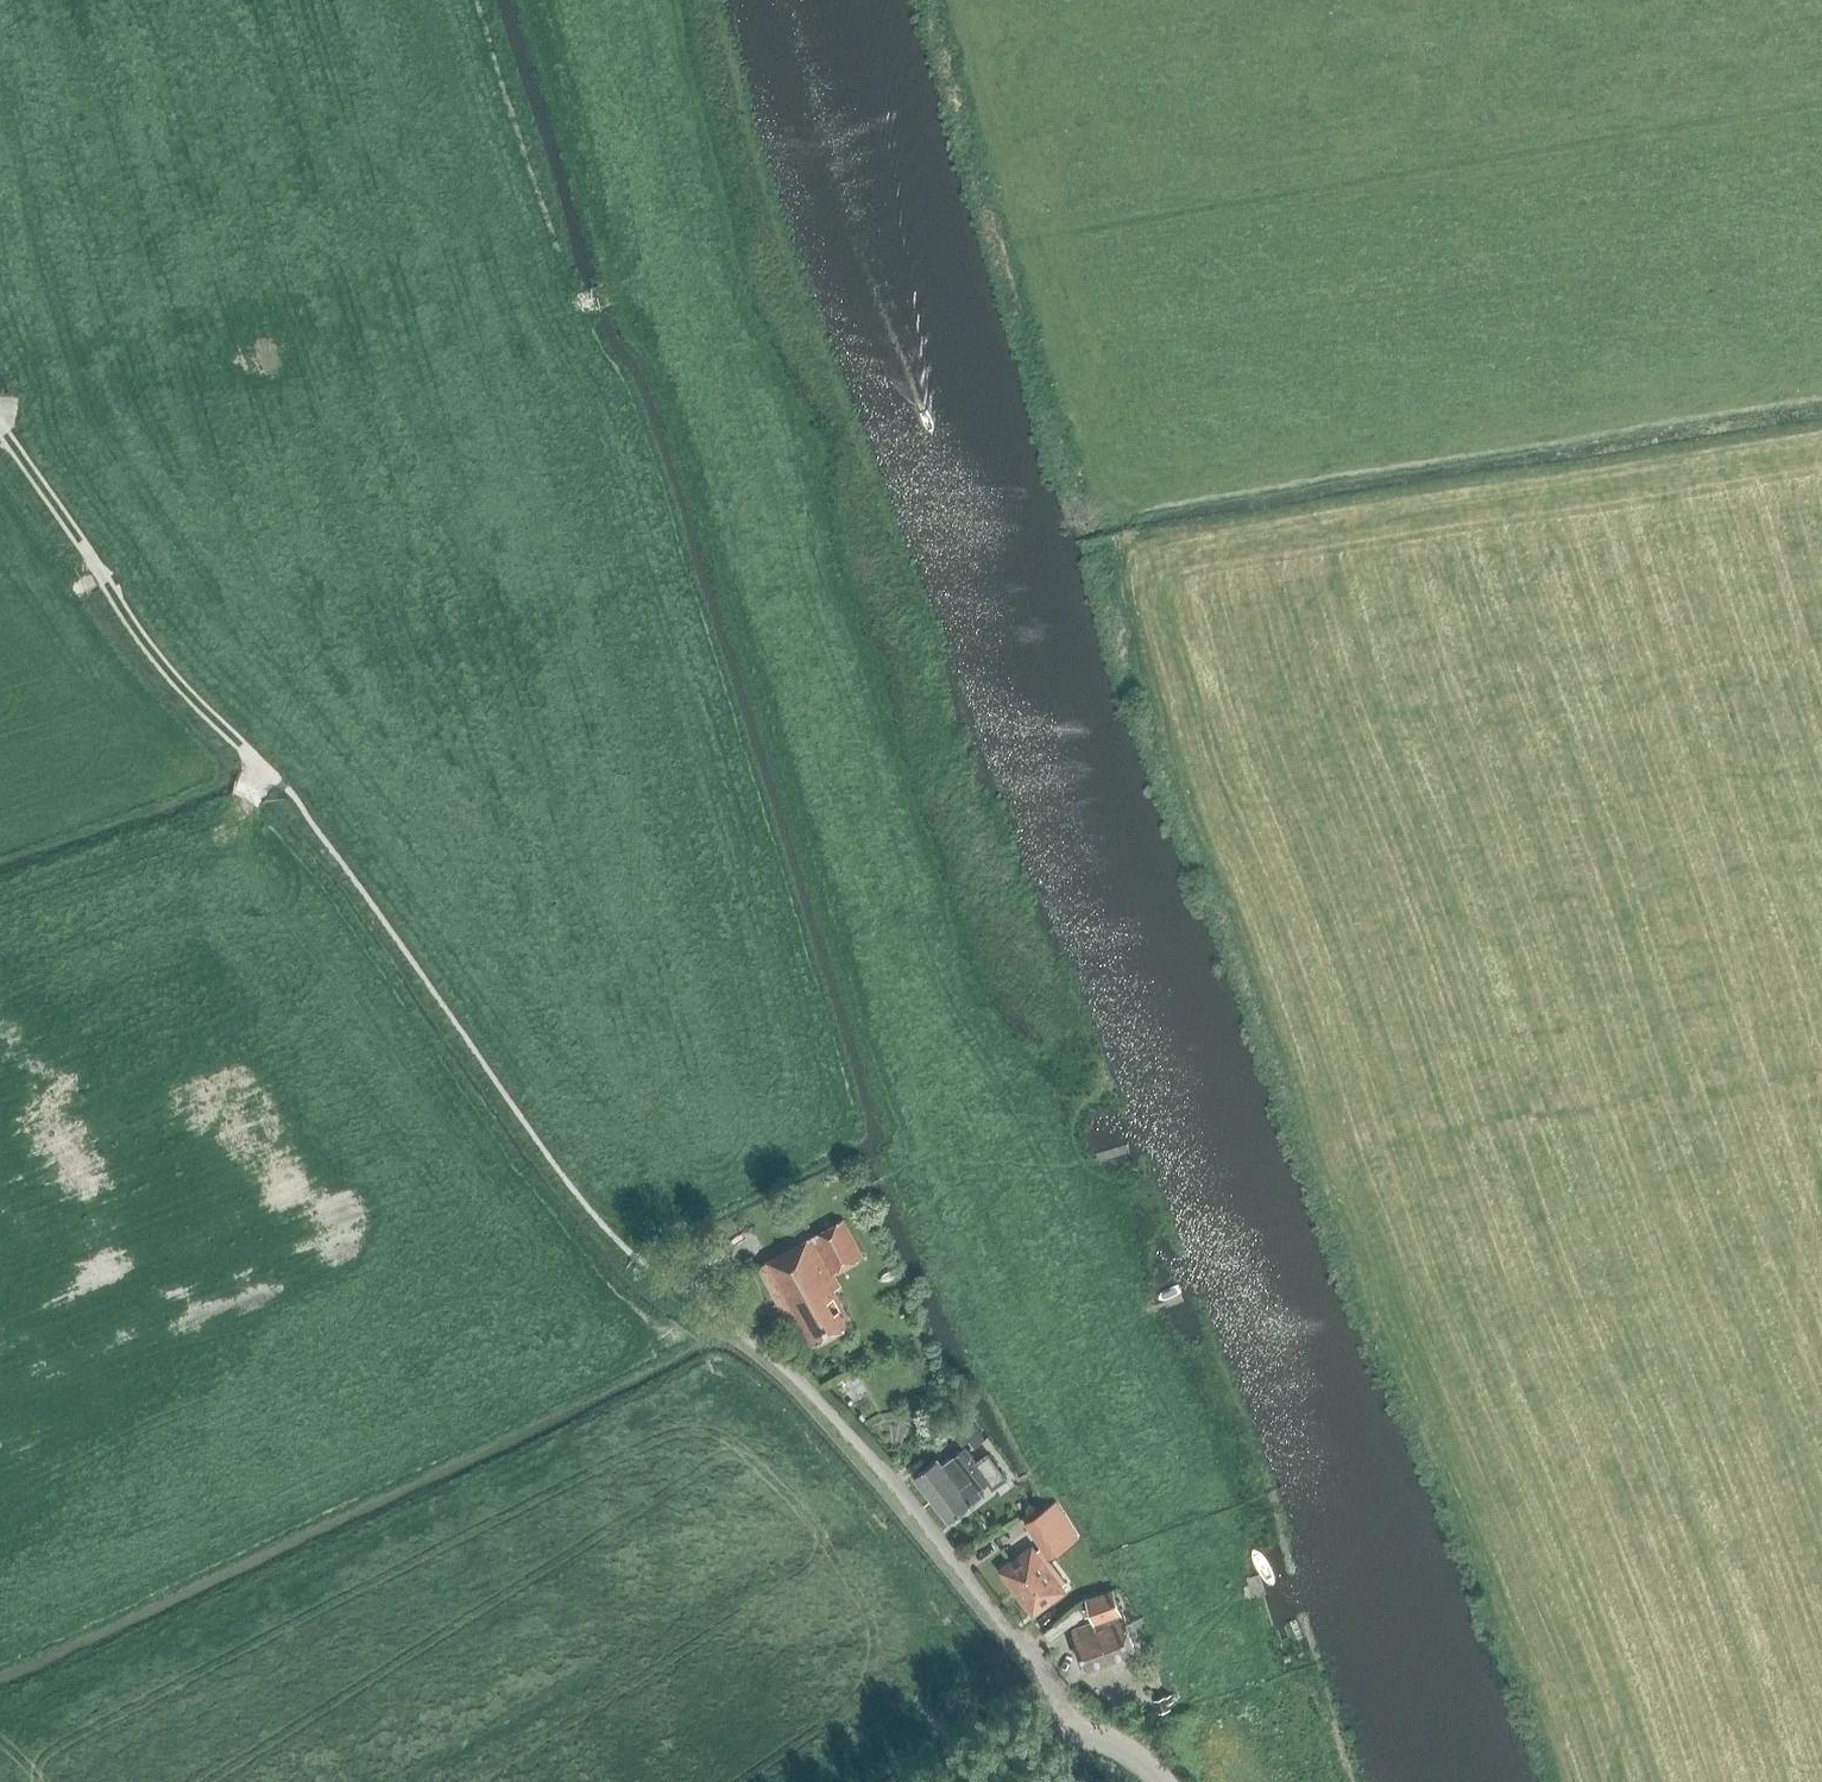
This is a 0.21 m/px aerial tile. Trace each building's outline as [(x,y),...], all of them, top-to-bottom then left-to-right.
[(832,1290),(839,1286),(832,1273),(862,1258),(843,1220),(757,1264),(783,1316),(793,1311),(810,1343),(849,1324),(832,1290)] [(976,1464),(963,1447),(940,1465),(936,1459),(913,1477),(947,1521),(982,1493),(978,1488),(985,1482),(992,1490),(1004,1480),(985,1456),(976,1464)] [(1051,1535),(1041,1521),(1027,1532),(1040,1548),(1053,1538),(1052,1537),(1064,1532),(1062,1526),(1069,1523),(1063,1507),(1043,1516),(1051,1535)] [(999,1568),(1015,1590),(1032,1612),(1062,1589),(1029,1545),(999,1568)] [(1117,1614),(1111,1591),(1085,1600),(1092,1622),(1069,1630),(1082,1670),(1134,1652),(1119,1613),(1117,1614)] [(1171,1701),(1169,1694),(1152,1699),(1157,1713),(1168,1710),(1166,1703),(1171,1701)]
